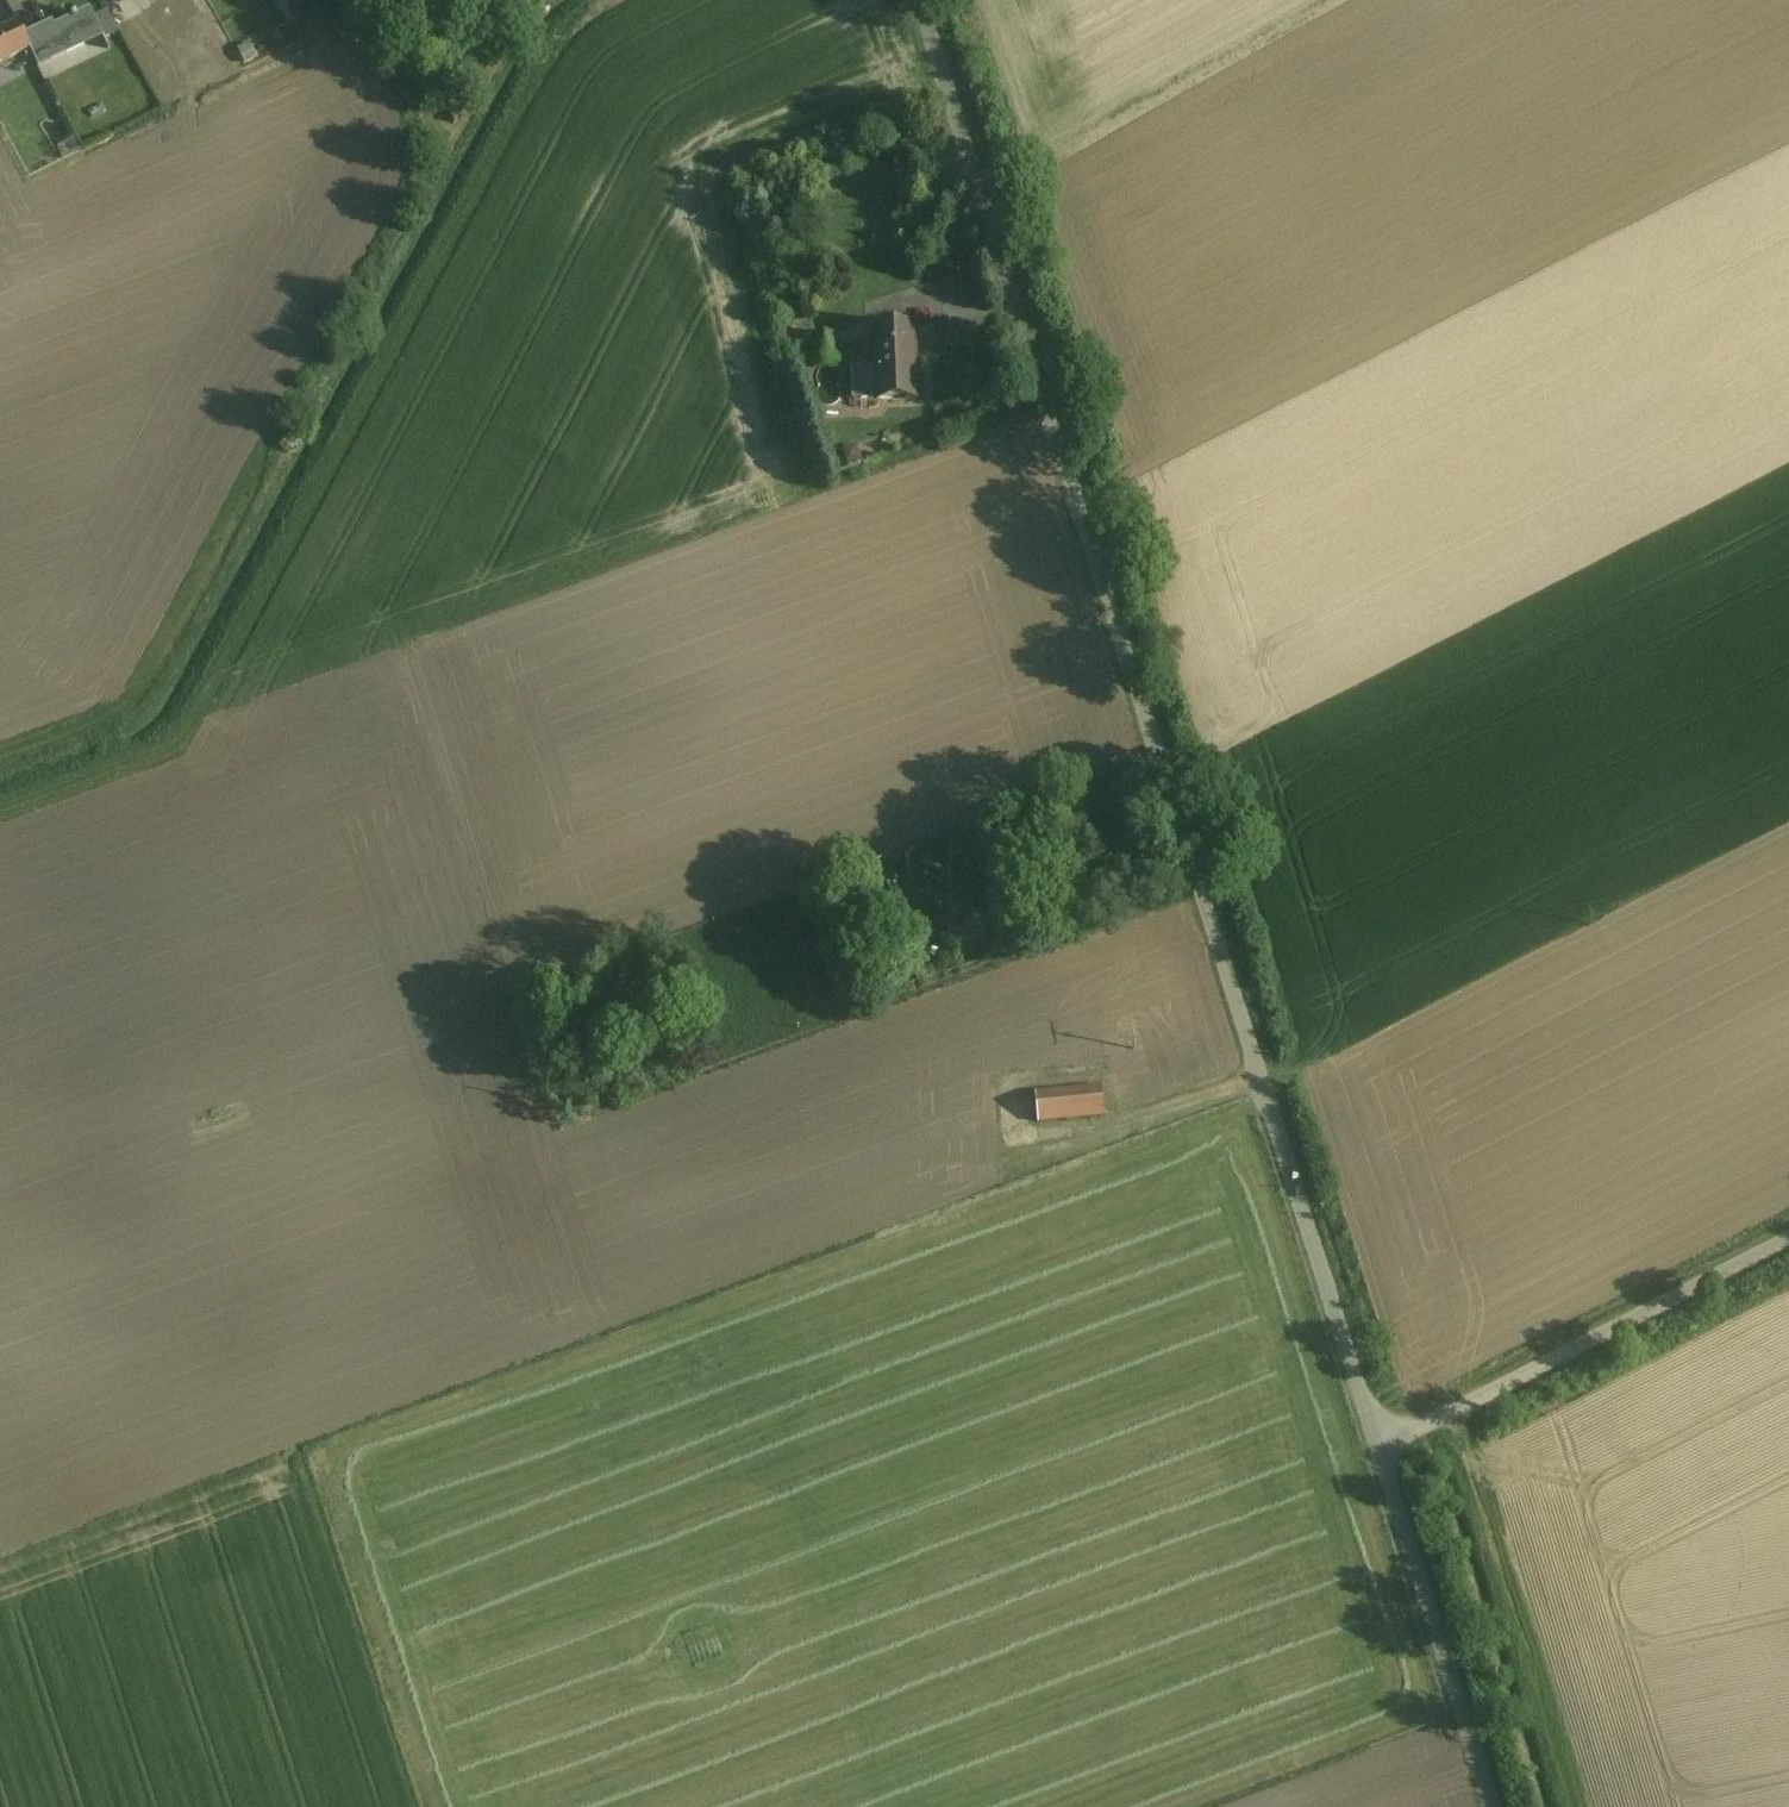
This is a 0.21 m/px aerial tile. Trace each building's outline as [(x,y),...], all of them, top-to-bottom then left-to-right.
[(90,12),(55,30),(52,25),(25,39),(30,51),(29,51),(37,68),(102,37),(90,12)] [(0,32),(0,65),(29,51),(30,51),(25,39),(18,23),(0,32)] [(913,330),(874,332),(876,378),(915,376),(913,330)] [(915,376),(876,378),(877,403),(916,402),(915,376)] [(973,903),(939,901),(937,929),(971,931),(973,903)] [(1101,1089),(1035,1095),(1038,1124),(1104,1118),(1101,1089)]
